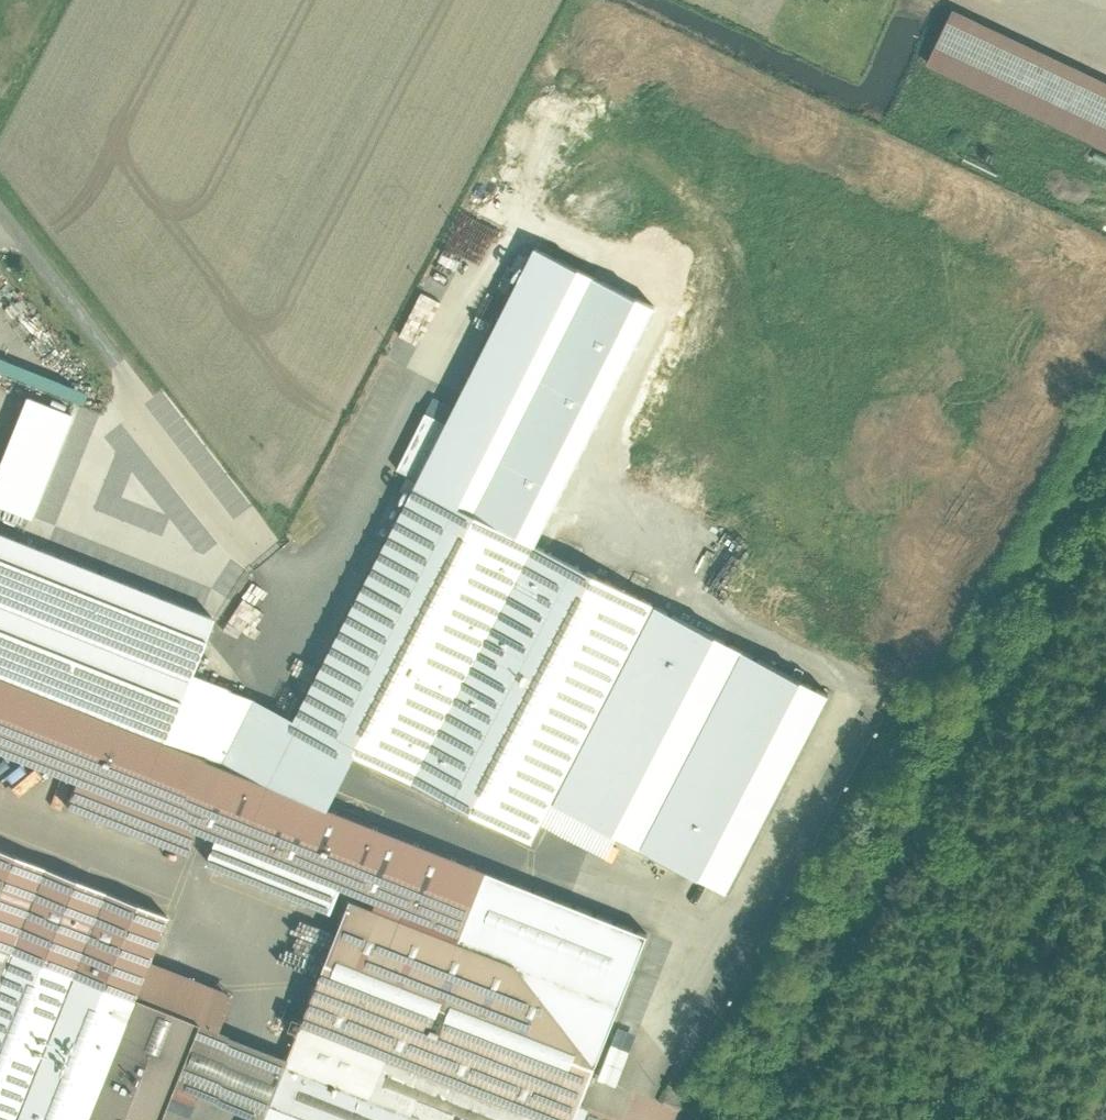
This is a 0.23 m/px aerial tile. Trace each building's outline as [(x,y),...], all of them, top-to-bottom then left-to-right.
[(952,10),(928,64),(1105,142),(1105,78),(952,10)] [(418,480),(417,482),(474,511),(596,276),(539,247),(449,421),(418,480)] [(0,468),(0,505),(30,517),(72,413),(29,396),(0,468)] [(396,468),(418,480),(449,421),(426,410),(396,468)] [(417,482),(295,718),(357,749),(532,839),(541,823),(553,800),(654,604),(474,511),(417,482)] [(0,531),(0,751),(74,780),(65,803),(190,853),(199,830),(217,838),(208,861),(332,911),(342,888),(401,911),(399,917),(458,940),(487,869),(328,805),(223,763),(164,739),(191,672),(213,617),(0,531)] [(829,694),(654,604),(553,800),(619,833),(728,890),(829,694)] [(191,672),(164,739),(223,763),(257,698),(191,672)] [(295,718),(257,698),(223,763),(328,805),(357,749),(295,718)] [(619,833),(553,800),(541,823),(606,857),(619,833)] [(196,1022),(133,996),(148,959),(166,914),(0,847),(0,1119),(156,1119),(171,1082),(196,1022)] [(487,869),(458,940),(399,917),(354,899),(305,1019),(295,1015),(290,1028),(300,1032),(289,1059),(265,1119),(574,1119),(649,934),(487,869)] [(148,959),(133,996),(196,1022),(216,1030),(231,993),(148,959)] [(171,1082),(265,1119),(289,1059),(216,1030),(196,1022),(171,1082)] [(630,1051),(613,1044),(598,1079),(616,1086),(630,1051)]
